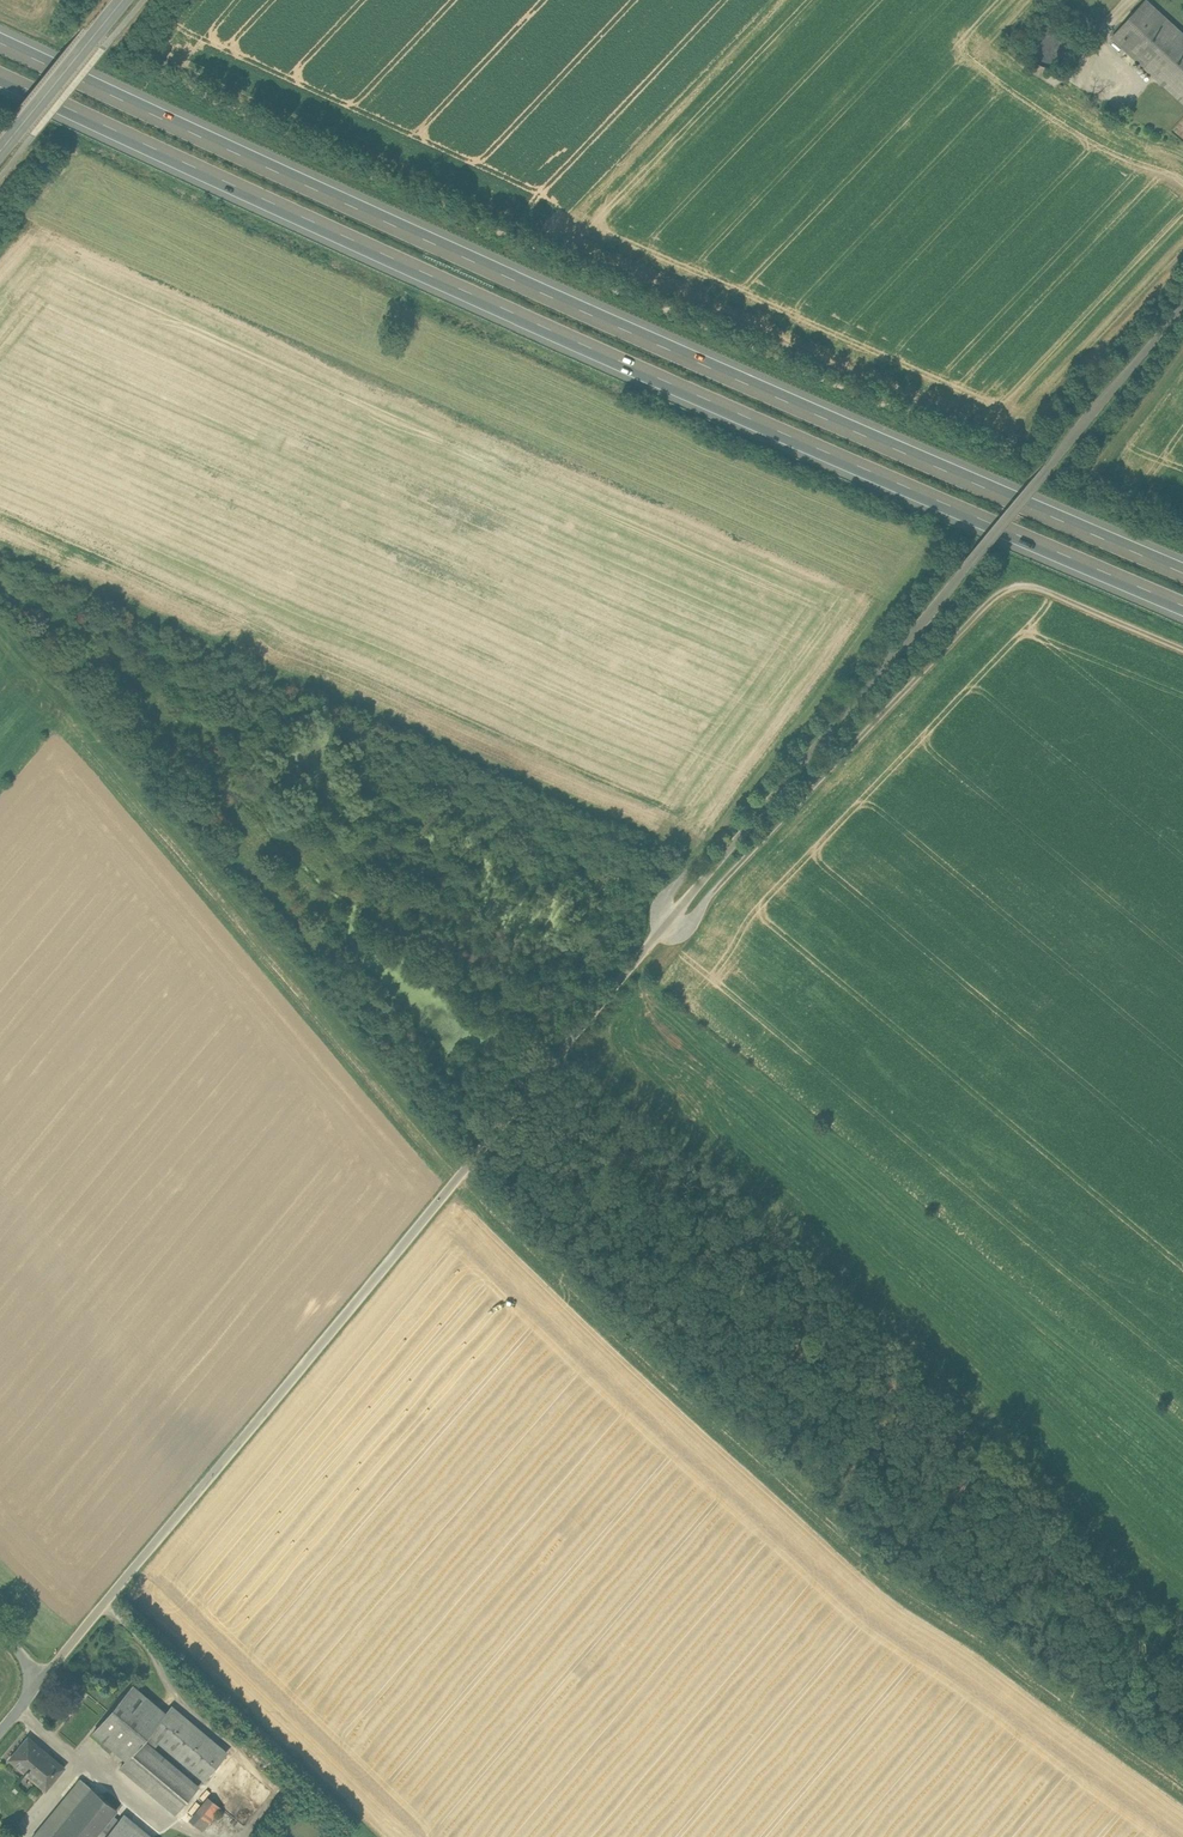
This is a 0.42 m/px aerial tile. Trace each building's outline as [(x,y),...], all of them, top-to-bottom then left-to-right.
[(1146,0),(1145,0),(1112,37),(1182,102),(1182,33),(1146,0)] [(1069,53),(1071,45),(1069,37),(1064,30),(1057,26),(1049,24),(1041,26),(1035,31),(1030,38),(1029,46),(1030,54),(1035,60),(1042,65),(1050,66),(1058,65),(1065,60),(1069,53)] [(540,287),(542,281),(525,274),(523,280),(540,287)] [(132,1685),(94,1731),(126,1759),(143,1740),(149,1732),(165,1713),(132,1685)] [(227,1752),(171,1706),(165,1713),(149,1732),(204,1779),(227,1752)] [(64,1767),(28,1736),(9,1758),(17,1765),(18,1763),(25,1769),(23,1772),(25,1773),(28,1770),(39,1780),(37,1782),(45,1789),(64,1767)] [(198,1786),(143,1740),(126,1759),(120,1766),(175,1813),(198,1786)] [(91,1787),(81,1778),(76,1784),(86,1793),(91,1787)] [(86,1793),(76,1784),(71,1790),(82,1799),(86,1793)] [(50,1836),(94,1836),(112,1815),(117,1808),(91,1787),(86,1793),(82,1799),(76,1806),(50,1836)] [(82,1799),(71,1790),(65,1797),(76,1806),(82,1799)] [(32,1836),(33,1836),(50,1836),(76,1806),(65,1797),(32,1836)] [(210,1798),(190,1821),(201,1830),(221,1807),(210,1798)] [(124,1814),(118,1820),(105,1836),(151,1836),(124,1814)] [(94,1836),(105,1836),(118,1820),(112,1815),(94,1836)]
